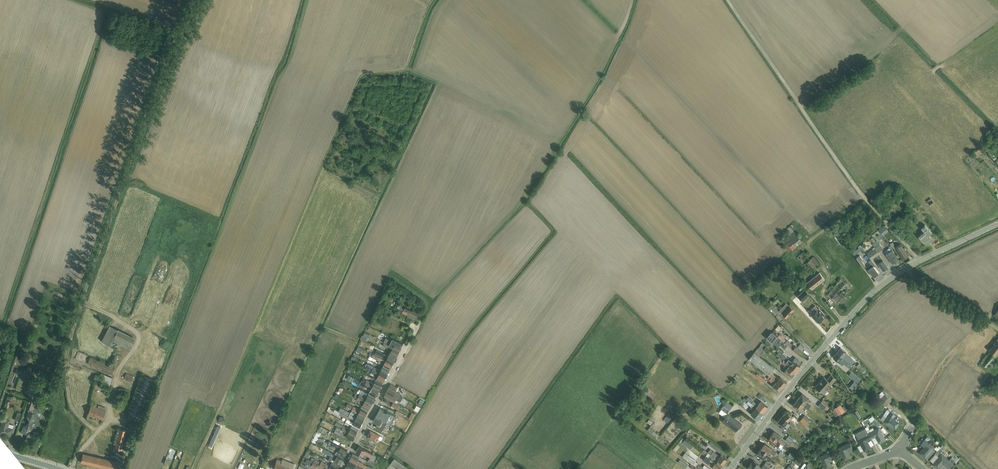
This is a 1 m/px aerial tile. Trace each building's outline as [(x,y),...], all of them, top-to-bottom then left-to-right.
[(973,151),(977,156),(983,151),(979,146),(973,151)] [(878,229),(883,234),(888,229),(884,224),(878,229)] [(783,246),(788,252),(802,241),(790,226),(786,230),(787,231),(785,232),(788,236),(785,239),(787,242),(783,246)] [(924,243),(926,246),(933,240),(929,235),(931,234),(925,226),(921,229),(924,233),(918,238),(923,244),(924,243)] [(848,244),(838,230),(834,233),(844,247),(848,244)] [(867,252),(871,258),(879,252),(878,251),(883,247),(877,239),(875,240),(872,236),(870,238),(873,241),(872,242),(875,246),(867,252)] [(895,246),(903,257),(907,254),(900,242),(895,246)] [(885,253),(892,262),(898,258),(892,248),(891,249),(889,246),(885,249),(885,250),(886,252),(885,253)] [(797,256),(810,271),(820,262),(813,255),(810,258),(803,250),(797,256)] [(860,254),(856,257),(862,267),(865,265),(861,259),(862,258),(860,254)] [(883,258),(877,262),(882,269),(888,265),(883,258)] [(869,271),(873,276),(878,272),(875,267),(869,271)] [(819,272),(807,282),(812,289),(825,279),(819,272)] [(830,291),(827,293),(828,294),(837,303),(851,288),(841,278),(833,286),(832,284),(828,289),(830,291)] [(801,292),(798,295),(799,297),(798,297),(798,298),(800,300),(801,299),(803,301),(810,294),(803,286),(799,289),(801,292)] [(770,301),(766,306),(775,315),(776,315),(778,319),(780,321),(784,318),(779,313),(780,311),(786,317),(794,309),(787,302),(779,310),(770,301)] [(399,305),(396,310),(408,316),(407,317),(415,321),(420,310),(415,308),(413,311),(399,305)] [(815,311),(811,315),(818,322),(824,316),(826,314),(819,307),(818,308),(815,305),(812,308),(815,311)] [(110,325),(102,341),(110,345),(112,341),(131,350),(136,338),(118,329),(118,330),(110,325)] [(788,344),(778,336),(772,331),(766,338),(778,347),(780,345),(785,348),(788,344)] [(778,336),(788,344),(799,354),(804,347),(800,344),(798,346),(796,345),(797,344),(794,342),(792,344),(787,339),(787,340),(779,334),(778,336)] [(385,342),(400,350),(403,344),(393,338),(391,341),(386,338),(384,342),(385,342)] [(981,362),(986,367),(989,363),(992,366),(996,361),(997,359),(996,357),(997,355),(996,354),(997,352),(997,338),(989,349),(990,350),(981,362)] [(390,353),(396,357),(400,350),(385,342),(383,346),(391,350),(390,353)] [(754,352),(759,356),(765,350),(767,351),(769,348),(766,346),(764,349),(762,348),(765,345),(762,343),(754,352)] [(837,351),(849,362),(851,364),(854,361),(845,354),(847,352),(841,347),(837,351)] [(375,355),(393,364),(396,357),(390,353),(389,356),(384,353),(383,354),(382,354),(382,353),(377,350),(375,355)] [(849,362),(837,351),(833,356),(839,361),(840,360),(847,365),(849,362)] [(383,367),(389,370),(393,364),(375,355),(370,352),(369,355),(379,361),(378,363),(383,366),(383,367)] [(759,356),(754,352),(749,359),(769,376),(783,387),(787,382),(780,377),(779,379),(771,373),(775,368),(759,356)] [(780,357),(796,370),(800,365),(799,364),(793,359),(791,361),(788,359),(789,358),(783,353),(780,357)] [(796,370),(780,357),(779,356),(777,359),(782,362),(782,363),(785,365),(784,366),(787,368),(784,372),(788,376),(789,374),(791,376),(796,370)] [(91,357),(87,364),(112,375),(115,367),(91,357)] [(859,363),(856,365),(862,372),(865,369),(859,363)] [(367,367),(386,377),(389,370),(383,367),(381,371),(369,364),(367,367)] [(376,380),(382,383),(386,377),(367,367),(366,369),(368,370),(368,371),(371,373),(370,374),(375,377),(375,375),(378,376),(376,380)] [(22,369),(20,377),(22,378),(22,380),(28,382),(30,374),(31,370),(26,368),(25,370),(22,369)] [(851,372),(849,374),(856,381),(858,378),(851,372)] [(126,373),(124,379),(132,382),(133,376),(126,373)] [(757,373),(755,376),(764,383),(766,380),(759,374),(759,375),(757,373)] [(824,376),(815,386),(824,393),(836,378),(831,373),(827,378),(824,376)] [(104,374),(102,383),(109,387),(112,378),(104,374)] [(143,376),(128,413),(139,418),(154,380),(143,376)] [(354,378),(352,376),(350,380),(352,382),(353,380),(358,383),(357,385),(370,391),(369,393),(375,397),(379,390),(359,380),(354,377),(354,378)] [(783,387),(769,376),(767,378),(774,384),(772,386),(779,391),(783,387)] [(359,380),(379,390),(382,383),(376,380),(374,384),(367,380),(367,381),(363,379),(363,381),(360,379),(359,380)] [(387,392),(402,400),(403,397),(400,395),(401,393),(398,392),(400,389),(391,384),(387,392)] [(375,397),(369,393),(369,394),(368,395),(362,391),(361,391),(359,395),(357,394),(356,395),(372,403),(375,397)] [(882,391),(876,397),(886,406),(892,400),(882,391)] [(402,400),(387,392),(384,396),(388,398),(399,404),(401,402),(402,400)] [(797,400),(804,405),(808,409),(811,406),(807,403),(808,401),(809,399),(802,393),(797,400)] [(362,406),(369,410),(372,403),(356,395),(354,397),(357,399),(356,401),(360,403),(363,404),(362,406)] [(746,399),(763,412),(768,406),(761,401),(759,404),(758,403),(756,401),(755,402),(748,397),(746,399)] [(399,404),(388,398),(385,402),(388,403),(387,405),(394,408),(394,407),(397,409),(398,407),(399,408),(401,405),(399,404)] [(23,426),(21,432),(25,434),(26,432),(36,426),(40,415),(33,413),(33,410),(34,410),(37,402),(29,399),(26,407),(29,408),(27,416),(29,421),(28,422),(29,423),(23,426)] [(763,412),(746,399),(745,401),(753,408),(749,412),(758,419),(763,412)] [(821,402),(829,408),(832,404),(829,401),(828,403),(823,399),(821,402)] [(804,405),(797,400),(792,405),(800,411),(804,405)] [(724,405),(719,413),(725,417),(722,422),(736,432),(738,428),(739,429),(743,424),(728,413),(728,414),(727,413),(733,406),(727,401),(724,406),(724,405)] [(829,408),(821,402),(818,406),(823,410),(824,408),(827,410),(829,408)] [(353,410),(365,416),(369,410),(362,406),(360,410),(348,404),(346,406),(353,410)] [(838,407),(834,408),(839,415),(840,414),(842,417),(845,414),(844,412),(848,409),(845,405),(842,406),(841,404),(837,406),(838,407)] [(91,405),(88,413),(103,419),(107,408),(99,405),(98,407),(94,406),(91,405)] [(375,416),(387,422),(392,425),(396,416),(380,408),(379,409),(377,414),(376,414),(375,416)] [(362,423),(341,412),(335,409),(333,412),(347,419),(346,422),(352,425),(352,426),(358,429),(362,423)] [(341,412),(362,423),(365,416),(353,410),(352,412),(351,412),(350,413),(342,409),(341,412)] [(857,409),(852,412),(854,415),(855,414),(856,417),(858,419),(861,417),(857,409)] [(887,409),(880,419),(895,428),(902,418),(897,415),(887,409)] [(783,414),(788,421),(793,427),(796,425),(792,420),(794,418),(788,410),(783,414)] [(788,421),(783,414),(777,422),(784,427),(788,421)] [(387,422),(375,416),(375,418),(374,418),(373,421),(378,423),(376,427),(382,431),(387,422)] [(0,429),(0,434),(2,434),(2,433),(10,436),(13,428),(14,425),(9,424),(10,420),(4,418),(0,429)] [(358,429),(352,426),(350,429),(336,422),(334,425),(337,426),(355,436),(358,429)] [(218,425),(209,445),(213,447),(221,427),(218,425)] [(355,436),(337,426),(334,433),(345,439),(346,436),(353,440),(355,436)] [(867,430),(872,439),(875,437),(879,443),(886,439),(879,426),(874,429),(873,427),(867,430)] [(872,439),(867,430),(865,427),(856,432),(859,438),(857,439),(864,452),(872,448),(868,441),(872,439)] [(119,428),(114,448),(126,451),(131,431),(119,428)] [(650,428),(647,430),(657,438),(659,435),(650,428)] [(378,439),(380,436),(370,430),(366,437),(370,439),(374,441),(377,442),(378,439)] [(28,434),(25,441),(30,443),(33,436),(37,438),(38,433),(34,431),(32,436),(28,434)] [(771,435),(781,442),(786,446),(788,444),(779,438),(781,436),(774,431),(771,435)] [(781,442),(771,435),(768,439),(771,442),(774,445),(775,444),(778,446),(781,442)] [(925,446),(919,452),(927,458),(935,449),(933,448),(935,447),(928,441),(930,439),(927,436),(921,443),(925,446)] [(685,439),(682,443),(691,450),(694,446),(685,439)] [(335,455),(343,459),(347,450),(329,441),(327,444),(337,449),(335,453),(336,453),(335,455)] [(711,441),(709,443),(718,450),(719,447),(711,441)] [(850,442),(838,447),(844,461),(852,457),(848,450),(853,449),(850,442)] [(760,449),(770,456),(772,453),(774,455),(775,456),(778,452),(765,443),(760,449)] [(938,456),(933,462),(932,463),(938,468),(943,463),(949,468),(955,461),(956,462),(960,458),(954,454),(949,459),(941,452),(941,451),(942,451),(947,446),(943,443),(935,453),(938,456)] [(359,446),(356,451),(364,455),(364,454),(370,457),(368,461),(376,466),(378,463),(374,461),(377,456),(375,454),(373,452),(373,453),(359,446)] [(332,462),(339,466),(343,459),(335,455),(324,449),(323,452),(331,456),(328,460),(332,462)] [(708,452),(711,454),(719,460),(724,464),(728,459),(721,454),(719,456),(710,449),(708,452)] [(770,456),(760,449),(757,454),(764,460),(765,458),(774,464),(776,461),(772,458),(770,456)] [(819,456),(825,468),(826,468),(833,466),(829,459),(834,457),(830,450),(827,451),(828,452),(819,456)] [(699,468),(710,468),(704,465),(702,466),(696,461),(685,452),(682,456),(690,462),(699,468)] [(706,455),(703,459),(715,468),(720,468),(724,464),(719,460),(716,463),(708,457),(711,454),(708,452),(706,455)] [(81,462),(110,468),(117,468),(119,462),(83,453),(81,462)] [(349,460),(364,467),(366,468),(368,467),(363,464),(364,462),(361,461),(360,462),(358,461),(360,457),(353,453),(352,455),(349,460)] [(938,456),(935,453),(929,459),(933,462),(938,456)] [(329,468),(337,468),(339,466),(332,462),(330,466),(326,464),(327,462),(323,460),(322,461),(321,463),(317,460),(312,457),(312,459),(310,458),(309,460),(320,465),(320,464),(329,468)] [(273,468),(293,468),(295,464),(283,459),(282,461),(277,459),(273,468)] [(309,460),(307,459),(305,462),(311,466),(316,468),(317,468),(329,468),(320,464),(320,465),(309,460)] [(391,464),(397,468),(409,468),(394,459),(391,464)] [(680,459),(678,462),(686,468),(688,465),(680,459)] [(349,460),(347,464),(356,468),(363,468),(364,467),(349,460)] [(764,464),(762,467),(759,465),(760,465),(753,460),(747,468),(748,468),(768,468),(769,468),(764,464)]
